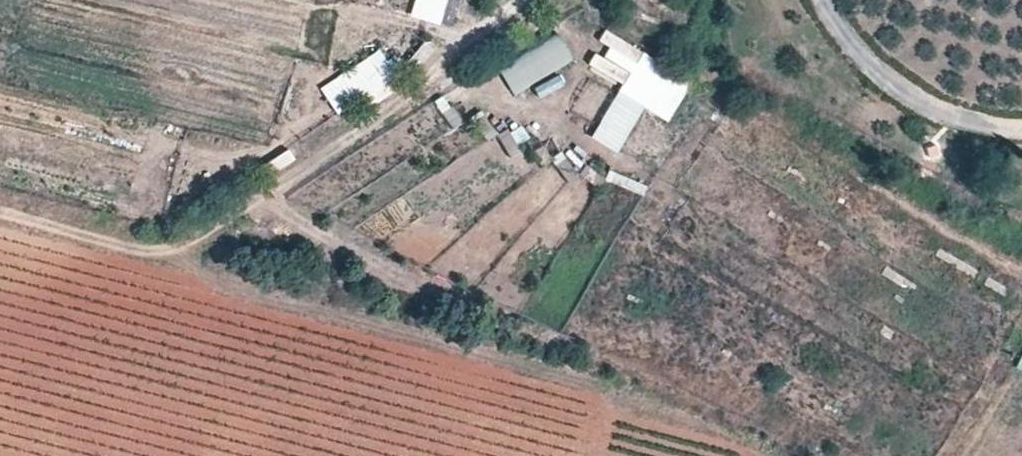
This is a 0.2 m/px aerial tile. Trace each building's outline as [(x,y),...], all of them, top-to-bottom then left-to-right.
[(410,17),(453,24),(457,0),(412,0),(410,17)] [(588,136),(616,150),(641,105),(666,119),(689,76),(602,29),(596,41),(599,43),(588,64),(619,80),(588,136)] [(495,67),(513,95),(571,59),(554,31),(495,67)] [(418,69),(432,48),(419,39),(404,59),(418,69)] [(376,49),(317,86),(334,112),(361,95),(368,106),(400,86),(376,49)] [(505,151),(529,140),(521,121),(496,132),(505,151)] [(920,145),(925,160),(940,156),(935,140),(920,145)] [(283,146),(256,162),(265,177),(292,161),(283,146)] [(1012,367),(1021,371),(1021,348),(1012,367)]
